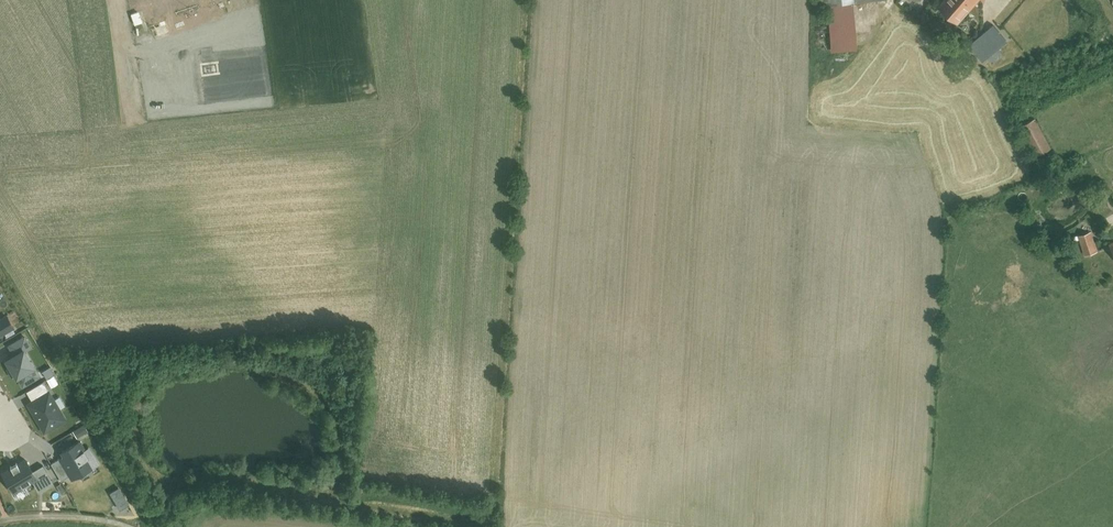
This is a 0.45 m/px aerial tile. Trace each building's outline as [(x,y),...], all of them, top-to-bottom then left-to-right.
[(822,3),(828,2),(831,52),(856,51),(853,3),(886,1),(886,0),(822,0),(822,3)] [(931,1),(957,22),(975,0),(932,0),(931,1)] [(997,24),(971,45),(992,72),(1026,59),(1011,41),(1045,0),(1014,0),(997,24)] [(1034,118),(1014,127),(1030,159),(1049,149),(1034,118)] [(1101,248),(1092,231),(1078,238),(1087,255),(1101,248)] [(15,326),(7,313),(0,317),(0,335),(15,326)] [(24,386),(41,375),(26,349),(33,345),(26,333),(0,348),(0,351),(16,378),(18,376),(24,386)] [(26,402),(44,432),(68,418),(45,379),(26,390),(31,399),(26,402)] [(69,474),(71,479),(101,461),(91,444),(86,447),(80,438),(77,440),(74,435),(53,447),(59,457),(51,462),(61,479),(69,474)] [(1,470),(13,490),(34,478),(40,488),(54,480),(44,462),(33,468),(26,455),(1,470)]
